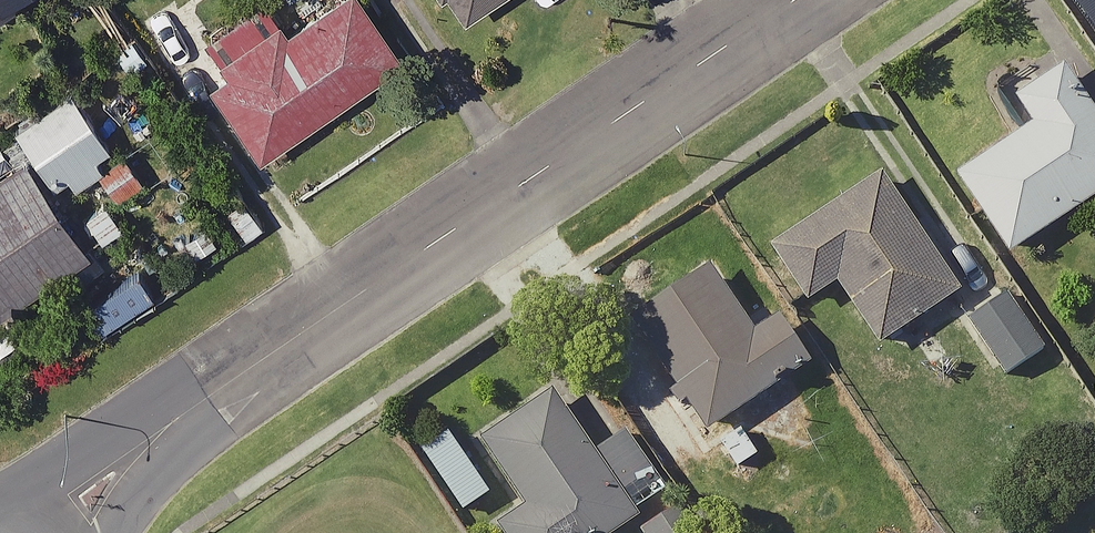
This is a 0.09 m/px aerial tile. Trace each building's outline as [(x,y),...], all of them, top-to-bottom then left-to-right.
[(352,0),(307,0),(269,25),(253,0),(252,0),(185,43),(249,143),(387,55),(352,0)] [(446,11),(463,0),(438,0),(446,11)] [(1059,52),(1003,89),(1021,116),(944,167),(997,247),(1094,183),(1094,107),(1059,52)] [(60,179),(92,159),(84,147),(98,139),(61,80),(3,117),(39,176),(53,167),(60,179)] [(5,288),(29,272),(42,291),(88,261),(0,126),(0,338),(26,321),(5,288)] [(120,142),(90,164),(110,193),(141,171),(120,142)] [(946,285),(867,166),(757,237),(795,294),(826,273),(867,336),(946,285)] [(737,324),(695,260),(620,309),(696,424),(799,357),(765,306),(737,324)] [(1039,345),(1008,284),(961,307),(992,368),(1039,345)] [(538,388),(473,432),(517,495),(487,515),(499,532),(589,532),(658,487),(612,419),(576,444),(538,388)] [(751,450),(730,415),(701,433),(721,467),(751,450)] [(623,516),(635,532),(699,532),(673,495),(655,507),(649,498),(623,516)]
